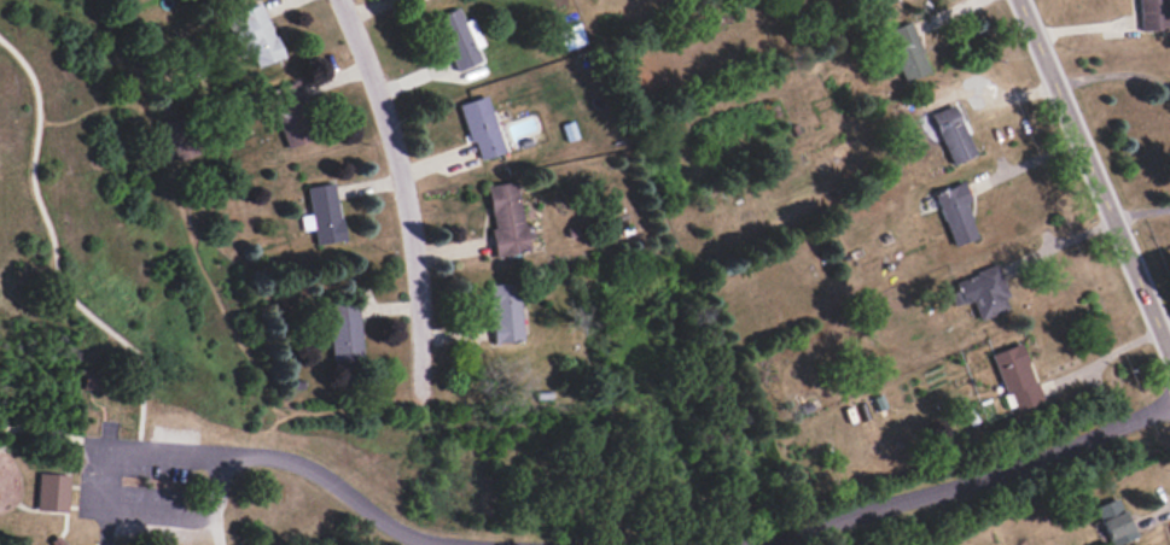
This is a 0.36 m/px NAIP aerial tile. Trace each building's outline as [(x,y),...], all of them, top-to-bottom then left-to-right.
[(873,10),(895,0),(868,0),(873,10)] [(1168,29),(1167,0),(1137,0),(1138,30),(1168,29)] [(230,14),(244,54),(250,52),(255,67),(281,58),(261,3),(230,14)] [(453,71),(480,61),(475,47),(481,45),(472,18),(462,21),(457,7),(433,16),(453,71)] [(887,29),(901,80),(926,73),(912,22),(887,29)] [(563,50),(584,42),(577,23),(555,31),(563,50)] [(283,148),(312,140),(296,83),(267,91),(283,148)] [(504,152),(484,95),(457,104),(477,161),(504,152)] [(928,114),(950,165),(974,155),(952,104),(928,114)] [(161,125),(176,162),(195,155),(179,117),(161,125)] [(484,186),(494,256),(527,251),(525,239),(533,238),(531,225),(522,226),(515,181),(484,186)] [(976,237),(963,203),(969,200),(962,182),(933,193),(952,245),(976,237)] [(342,240),(333,183),(305,187),(314,244),(342,240)] [(1006,297),(995,265),(952,280),(955,290),(947,293),(952,307),(970,301),(977,320),(1006,310),(1002,298),(1006,297)] [(488,284),(490,342),(520,341),(518,283),(488,284)] [(330,362),(360,361),(357,303),(328,305),(330,362)] [(988,354),(1011,413),(1041,401),(1018,342),(988,354)] [(82,390),(98,389),(97,369),(82,370),(82,390)] [(35,510),(67,512),(68,474),(37,473),(35,510)] [(1108,544),(1115,544),(1134,538),(1118,496),(1094,506),(1108,544)]
